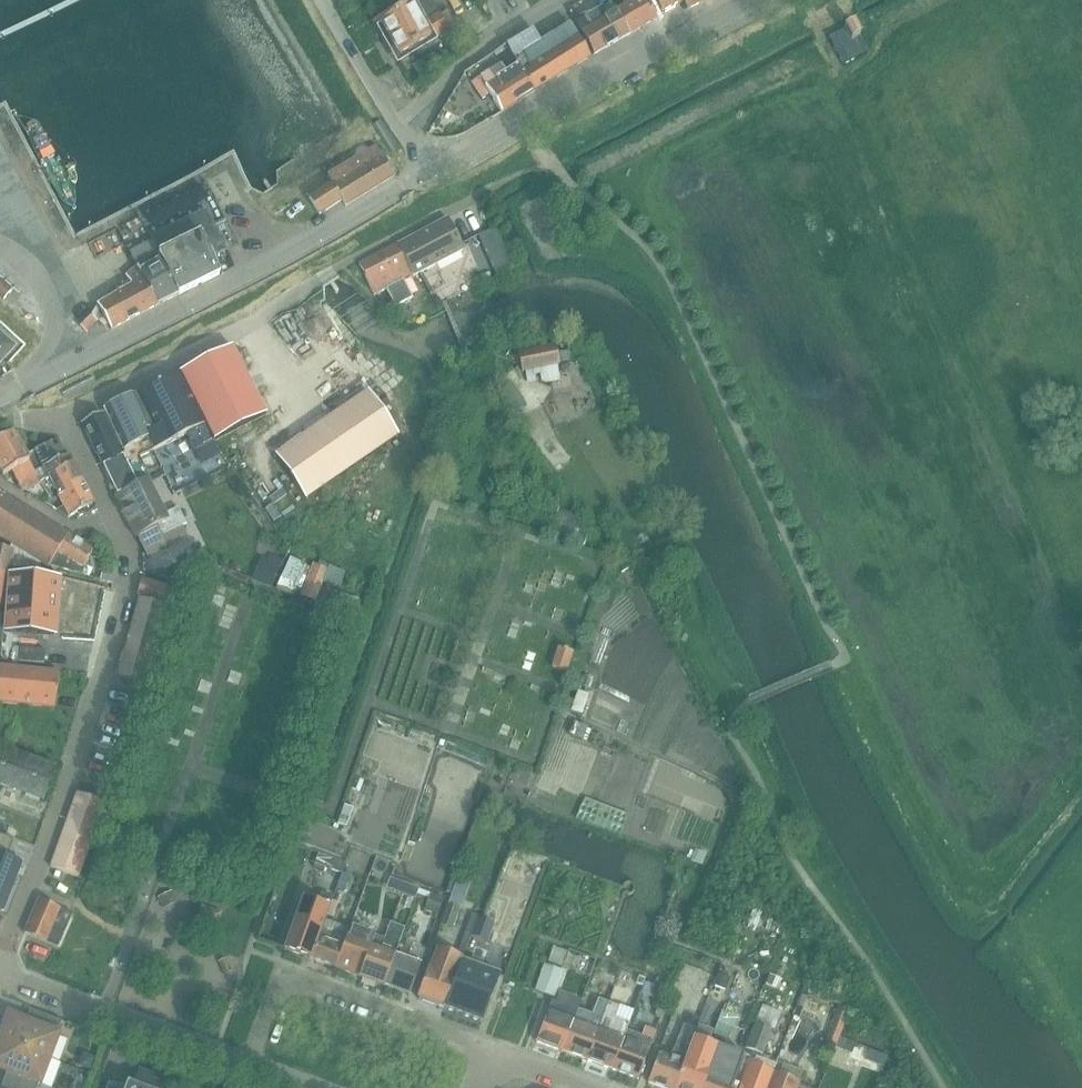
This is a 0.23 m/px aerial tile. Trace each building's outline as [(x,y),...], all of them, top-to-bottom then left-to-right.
[(371,20),(380,37),(385,35),(398,58),(401,56),(414,49),(428,41),(428,40),(429,39),(420,23),(438,13),(430,0),(401,0),(371,20)] [(618,11),(630,33),(655,18),(651,11),(651,10),(650,9),(655,6),(657,9),(657,8),(658,8),(653,0),(621,0),(625,7),(618,11)] [(703,0),(653,0),(658,8),(657,8),(660,13),(682,2),(686,9),(703,0)] [(574,22),(579,32),(593,54),(629,33),(630,33),(618,11),(607,17),(602,7),(583,17),(574,22)] [(447,30),(446,28),(454,23),(446,10),(438,14),(438,13),(420,23),(429,39),(433,38),(447,30)] [(828,37),(842,65),(867,52),(858,36),(859,36),(853,23),(844,28),(828,37)] [(489,95),(500,112),(534,90),(533,90),(589,56),(569,24),(539,42),(532,30),(505,46),(513,58),(518,66),(502,75),(496,66),(480,76),(470,84),(481,100),(489,95)] [(471,35),(466,26),(454,33),(459,41),(471,35)] [(376,123),(372,126),(387,152),(391,150),(376,123)] [(20,161),(16,125),(0,126),(0,128),(4,163),(20,161)] [(344,206),(393,176),(389,169),(384,161),(375,146),(350,161),(354,167),(349,170),(351,174),(340,181),(331,166),(323,171),(330,184),(331,183),(342,200),(341,200),(344,206)] [(308,198),(318,215),(341,200),(342,200),(331,183),(330,184),(308,198)] [(396,245),(413,275),(462,250),(447,219),(404,241),(396,245)] [(502,240),(494,224),(483,229),(491,246),(502,240)] [(198,234),(197,235),(158,254),(157,253),(157,254),(177,295),(218,275),(198,234)] [(413,275),(396,245),(379,253),(358,264),(373,295),(385,289),(394,306),(411,298),(402,280),(413,275)] [(157,305),(177,295),(157,254),(157,253),(144,260),(136,267),(157,305)] [(90,315),(79,327),(86,332),(96,321),(103,326),(107,324),(110,329),(157,305),(136,267),(128,274),(125,276),(131,285),(122,290),(96,306),(94,309),(93,310),(90,315)] [(3,299),(11,290),(0,280),(0,296),(3,299)] [(13,347),(0,335),(0,362),(13,347)] [(559,364),(555,344),(517,352),(521,371),(559,364)] [(231,347),(178,374),(212,441),(265,414),(231,347)] [(136,394),(134,395),(150,428),(142,431),(150,450),(185,434),(194,451),(212,441),(178,374),(136,394)] [(466,389),(454,390),(455,404),(468,402),(466,389)] [(305,499),(397,436),(366,391),(275,455),(305,499)] [(125,463),(150,450),(142,431),(150,428),(134,395),(104,410),(122,449),(119,451),(122,457),(125,463)] [(81,423),(102,466),(122,457),(119,451),(101,413),(81,423)] [(0,439),(0,473),(2,476),(11,471),(19,486),(32,478),(34,483),(39,480),(12,433),(0,439)] [(40,479),(46,476),(73,462),(69,454),(67,455),(59,438),(34,451),(41,465),(35,469),(40,479)] [(184,457),(194,482),(228,469),(218,444),(184,457)] [(102,466),(116,495),(146,479),(141,470),(131,475),(125,463),(122,457),(102,466)] [(71,485),(82,480),(73,462),(46,476),(59,499),(74,491),(71,485)] [(116,495),(113,496),(124,517),(126,520),(134,537),(136,537),(146,557),(167,546),(161,536),(185,524),(177,508),(164,514),(146,480),(146,479),(116,495)] [(76,512),(78,516),(83,513),(84,515),(96,509),(82,480),(71,485),(74,491),(59,499),(64,508),(57,511),(66,518),(76,512)] [(65,534),(1,494),(0,496),(0,538),(47,567),(48,565),(67,535),(65,534)] [(547,527),(583,540),(588,528),(575,510),(556,503),(547,527)] [(67,535),(48,565),(80,575),(91,551),(67,535)] [(5,574),(11,550),(0,547),(0,572),(5,574)] [(362,552),(347,547),(342,560),(357,565),(362,552)] [(329,611),(336,592),(321,587),(327,570),(310,563),(298,595),(314,601),(313,605),(329,611)] [(7,574),(2,630),(54,634),(57,588),(58,577),(7,574)] [(141,578),(137,593),(136,595),(162,602),(166,585),(141,578)] [(138,597),(134,610),(162,618),(165,605),(138,597)] [(158,632),(162,618),(134,610),(130,624),(158,632)] [(130,624),(127,637),(154,645),(158,632),(130,624)] [(150,659),(154,645),(127,637),(123,651),(150,659)] [(557,647),(555,653),(551,667),(565,672),(572,652),(557,647)] [(147,671),(150,659),(123,651),(120,663),(147,671)] [(147,671),(120,663),(116,676),(143,683),(147,671)] [(57,673),(0,667),(0,702),(54,708),(57,673)] [(594,667),(591,688),(604,691),(607,669),(594,667)] [(33,722),(35,708),(14,705),(12,719),(33,722)] [(18,730),(0,725),(0,739),(13,744),(18,730)] [(0,746),(0,787),(42,802),(55,767),(0,746)] [(76,792),(71,808),(99,818),(104,803),(76,792)] [(342,805),(336,825),(346,828),(352,808),(342,805)] [(71,808),(66,822),(94,832),(99,818),(71,808)] [(94,832),(66,822),(60,836),(89,846),(94,832)] [(1,912),(21,863),(5,857),(12,839),(0,834),(0,912),(1,912)] [(60,836),(55,850),(83,860),(89,846),(60,836)] [(83,860),(55,850),(49,867),(77,877),(83,860)] [(317,853),(314,863),(324,867),(341,873),(345,863),(317,853)] [(701,865),(703,857),(695,854),(693,862),(701,865)] [(418,888),(401,882),(397,892),(414,898),(418,888)] [(470,886),(462,882),(456,894),(464,898),(470,886)] [(170,891),(157,897),(161,907),(175,901),(170,891)] [(437,915),(442,898),(430,893),(424,910),(437,915)] [(302,899),(284,948),(309,958),(323,920),(324,919),(323,919),(331,898),(321,894),(317,905),(302,899)] [(509,921),(524,928),(535,902),(520,896),(509,921)] [(24,934),(56,947),(71,913),(37,898),(22,933),(24,934)] [(332,918),(338,903),(331,901),(326,916),(332,918)] [(220,913),(201,906),(197,916),(216,923),(220,913)] [(457,910),(447,906),(440,924),(450,928),(457,910)] [(476,918),(470,936),(486,942),(493,924),(476,918)] [(323,920),(309,958),(334,968),(348,929),(324,920),(323,920)] [(358,977),(382,986),(393,956),(394,956),(403,928),(389,923),(383,939),(349,927),(349,929),(348,929),(334,968),(358,976),(358,977)] [(567,929),(566,943),(583,945),(584,930),(567,929)] [(406,960),(394,956),(393,956),(382,986),(408,995),(409,995),(419,965),(424,950),(411,946),(406,960)] [(417,999),(442,1008),(454,978),(460,961),(461,959),(450,955),(452,950),(442,946),(440,952),(435,950),(429,968),(428,968),(417,999)] [(567,951),(553,946),(547,962),(561,967),(567,951)] [(230,971),(225,960),(218,963),(223,974),(230,971)] [(454,978),(442,1008),(481,1022),(492,992),(498,975),(460,961),(454,978)] [(544,965),(535,990),(552,996),(561,971),(544,965)] [(773,967),(769,977),(780,981),(783,970),(773,967)] [(620,969),(615,981),(640,990),(645,978),(620,969)] [(546,1014),(536,1042),(561,1051),(577,1009),(580,1001),(558,993),(555,1002),(550,1001),(546,1012),(546,1014)] [(577,1009),(561,1051),(586,1060),(604,1012),(607,1003),(597,999),(591,1015),(577,1009)] [(604,1012),(586,1060),(611,1069),(626,1031),(625,1031),(628,1023),(614,1018),(618,1007),(607,1003),(604,1012)] [(724,1003),(713,1034),(728,1039),(737,1016),(734,1015),(736,1008),(724,1003)] [(0,1035),(0,1041),(48,1059),(57,1034),(56,1033),(61,1021),(29,1009),(24,1021),(7,1015),(0,1035)] [(832,1044),(841,1020),(844,1012),(837,1010),(826,1041),(832,1044)] [(754,1023),(744,1048),(761,1054),(770,1029),(754,1023)] [(695,1029),(682,1024),(670,1058),(657,1053),(646,1082),(661,1087),(673,1087),(689,1044),(695,1029)] [(626,1031),(611,1069),(636,1079),(637,1079),(654,1034),(655,1032),(644,1028),(641,1036),(626,1031)] [(673,1087),(702,1087),(708,1072),(717,1048),(717,1047),(720,1038),(695,1029),(689,1044),(684,1058),(673,1087)] [(840,1037),(836,1046),(852,1052),(855,1043),(840,1037)] [(1,1083),(15,1087),(36,1087),(38,1083),(39,1084),(48,1059),(0,1041),(0,1069),(6,1071),(1,1083)] [(708,1072),(702,1087),(731,1087),(743,1055),(732,1052),(732,1054),(717,1048),(708,1072)] [(886,1055),(870,1049),(866,1060),(882,1066),(886,1055)] [(748,1080),(752,1066),(747,1064),(742,1078),(739,1087),(767,1087),(773,1074),(761,1069),(754,1087),(746,1084),(748,1080)] [(163,1080),(137,1070),(131,1086),(128,1084),(124,1086),(124,1087),(160,1087),(163,1080)] [(773,1074),(767,1087),(795,1087),(797,1083),(773,1074)]
